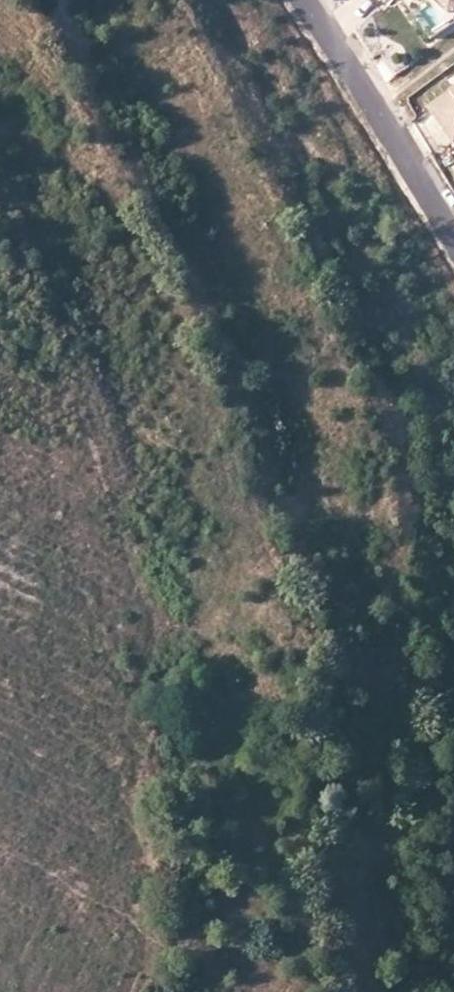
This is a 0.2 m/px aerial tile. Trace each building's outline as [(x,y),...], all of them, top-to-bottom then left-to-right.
[(449,17),(453,14),(453,0),(431,0),(449,17)] [(428,112),(453,148),(453,93),(428,112)]
